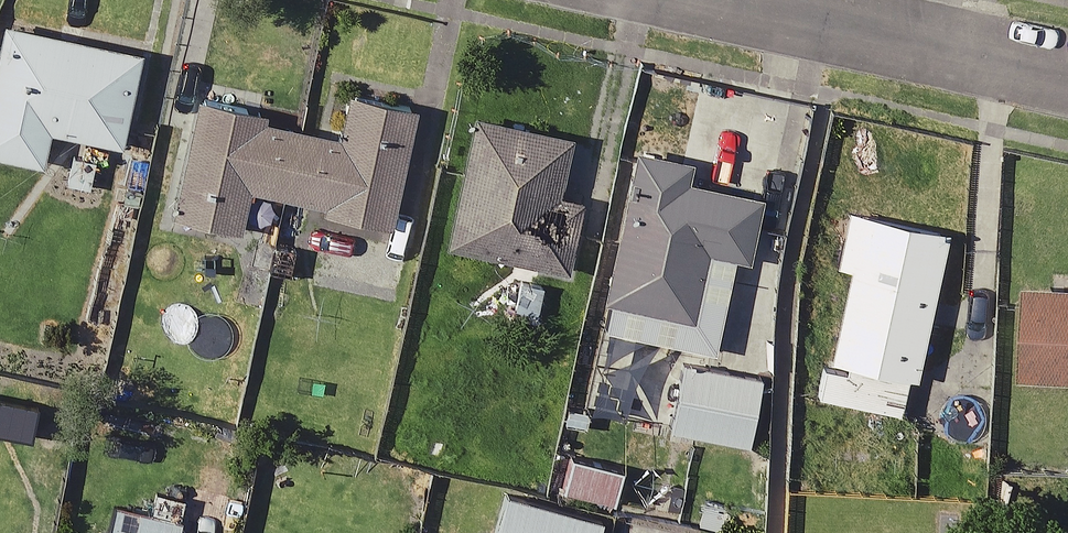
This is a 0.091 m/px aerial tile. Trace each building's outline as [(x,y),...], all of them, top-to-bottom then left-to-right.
[(0,21),(0,151),(30,157),(37,123),(110,138),(129,47),(0,21)] [(318,122),(191,91),(163,208),(228,224),(237,185),(377,219),(404,108),(325,90),(318,122)] [(560,132),(463,111),(436,239),(555,265),(571,194),(547,189),(560,132)] [(677,156),(624,145),(592,294),(682,313),(696,246),(737,254),(751,188),(673,171),(677,156)] [(937,224),(840,203),(828,262),(838,264),(811,392),(898,410),(937,224)] [(290,243),(249,232),(241,267),(281,277),(290,243)] [(537,277),(500,270),(493,306),(531,313),(537,277)] [(1013,280),(1007,371),(1067,375),(1067,283),(1013,280)] [(751,372),(671,358),(659,427),(740,440),(751,372)] [(495,487),(481,532),(587,532),(592,516),(495,487)] [(103,497),(94,532),(167,532),(172,515),(103,497)]
